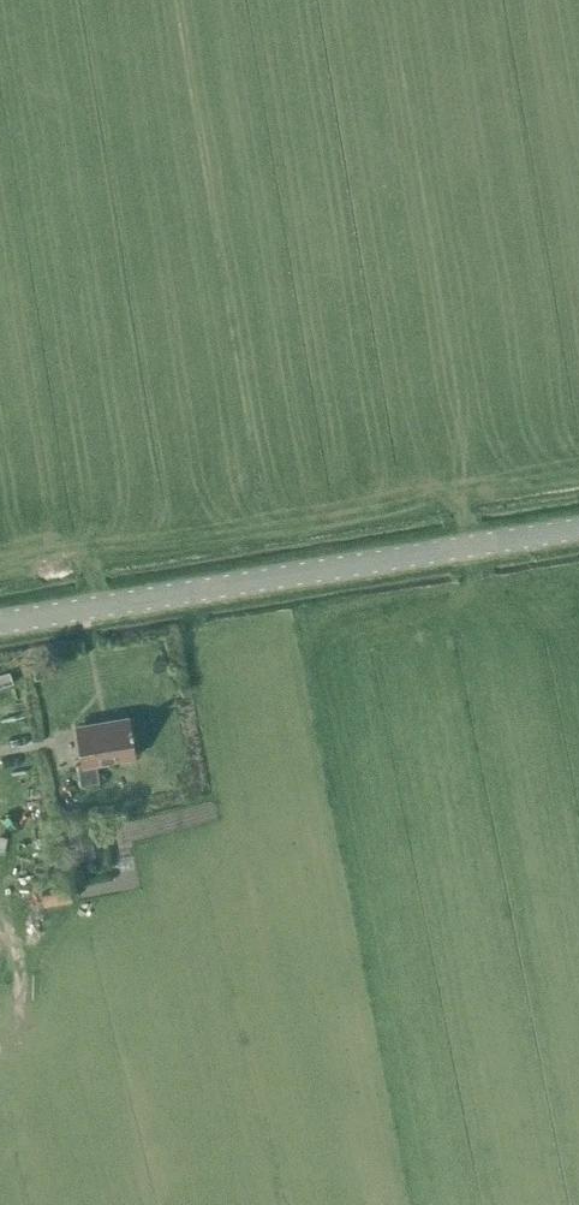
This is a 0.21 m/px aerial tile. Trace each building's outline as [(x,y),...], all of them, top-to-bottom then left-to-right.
[(96,762),(135,755),(128,717),(77,726),(83,762),(78,765),(80,784),(99,781),(96,762)] [(88,829),(69,833),(73,853),(93,849),(88,829)]
